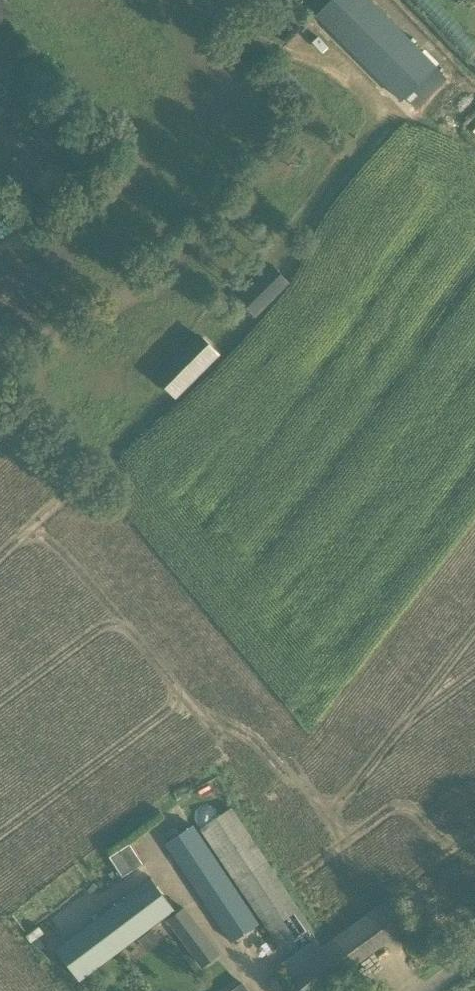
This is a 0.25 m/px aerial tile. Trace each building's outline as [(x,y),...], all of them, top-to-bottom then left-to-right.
[(335,31),(398,92),(401,88),(412,98),(438,71),(427,60),(428,59),(368,0),(365,0),(335,31)] [(256,318),(290,284),(271,265),(237,299),(256,318)] [(197,334),(153,378),(174,399),(218,356),(197,334)] [(279,950),(312,929),(233,810),(200,831),(279,950)] [(164,844),(230,945),(259,926),(193,826),(164,844)] [(115,856),(125,875),(143,865),(133,846),(115,856)] [(151,877),(55,950),(79,981),(175,909),(151,877)] [(170,920),(207,963),(221,951),(183,909),(170,920)] [(341,974),(316,939),(277,967),(288,983),(293,990),(318,990),(341,974)] [(243,982),(229,990),(249,990),(243,982)]
